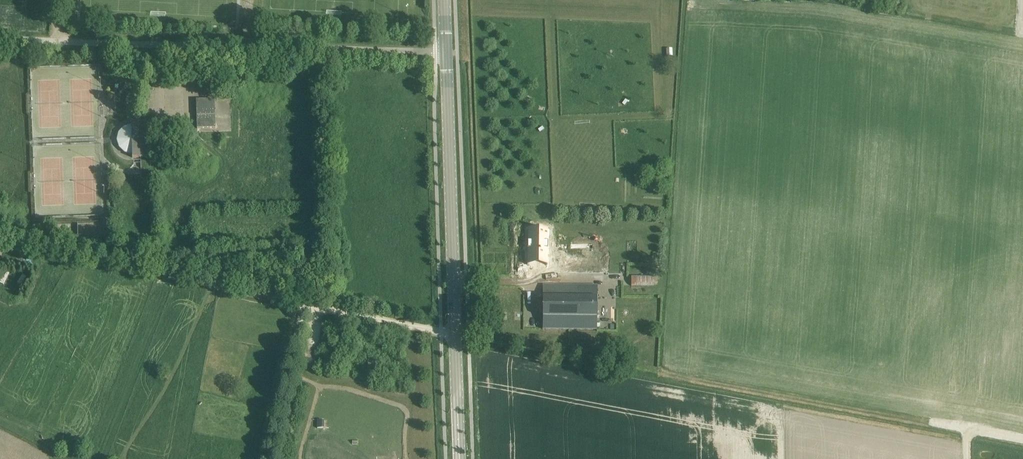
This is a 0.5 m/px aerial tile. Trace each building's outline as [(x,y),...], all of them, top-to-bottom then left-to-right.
[(216,127),(214,100),(197,100),(197,110),(197,128),(216,127)] [(131,122),(131,128),(125,130),(121,134),(120,140),(122,146),(126,151),(132,152),(132,158),(145,157),(144,121),(131,122)] [(525,238),(525,267),(544,267),(544,238),(525,238)] [(631,275),(631,285),(653,285),(653,275),(631,275)] [(597,286),(543,285),(543,329),(596,330),(597,286)] [(305,367),(315,369),(317,361),(307,359),(305,367)]
